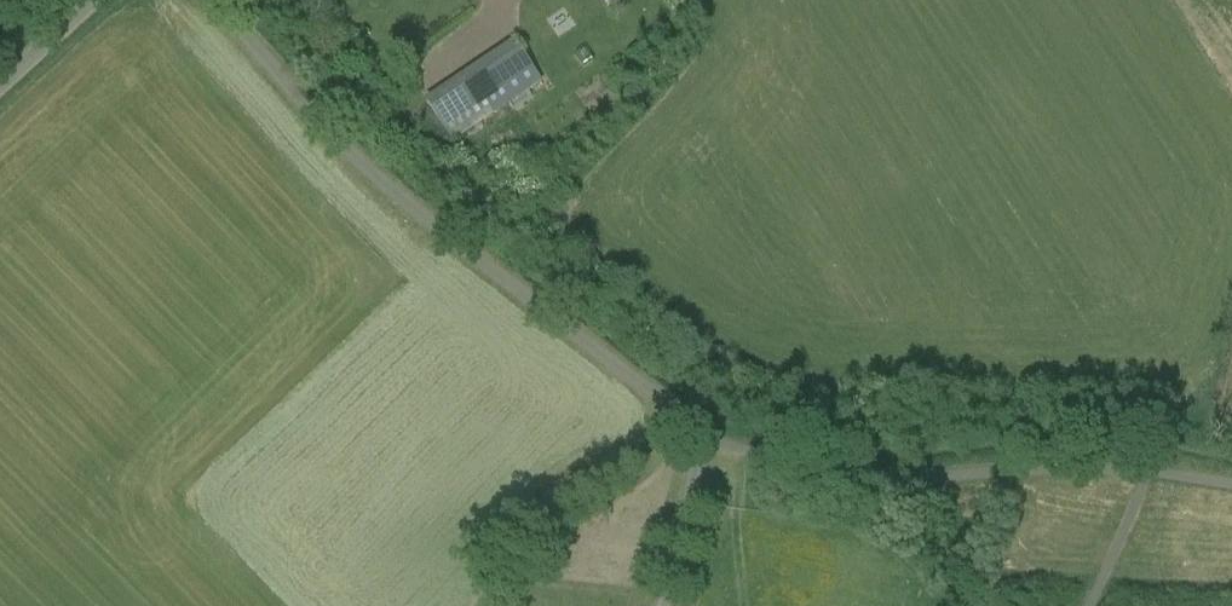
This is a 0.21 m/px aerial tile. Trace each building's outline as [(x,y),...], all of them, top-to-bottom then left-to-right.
[(466,75),(444,90),(425,104),(451,142),(470,128),(492,114),(500,126),(549,93),(514,41),(465,74),(466,75)]
